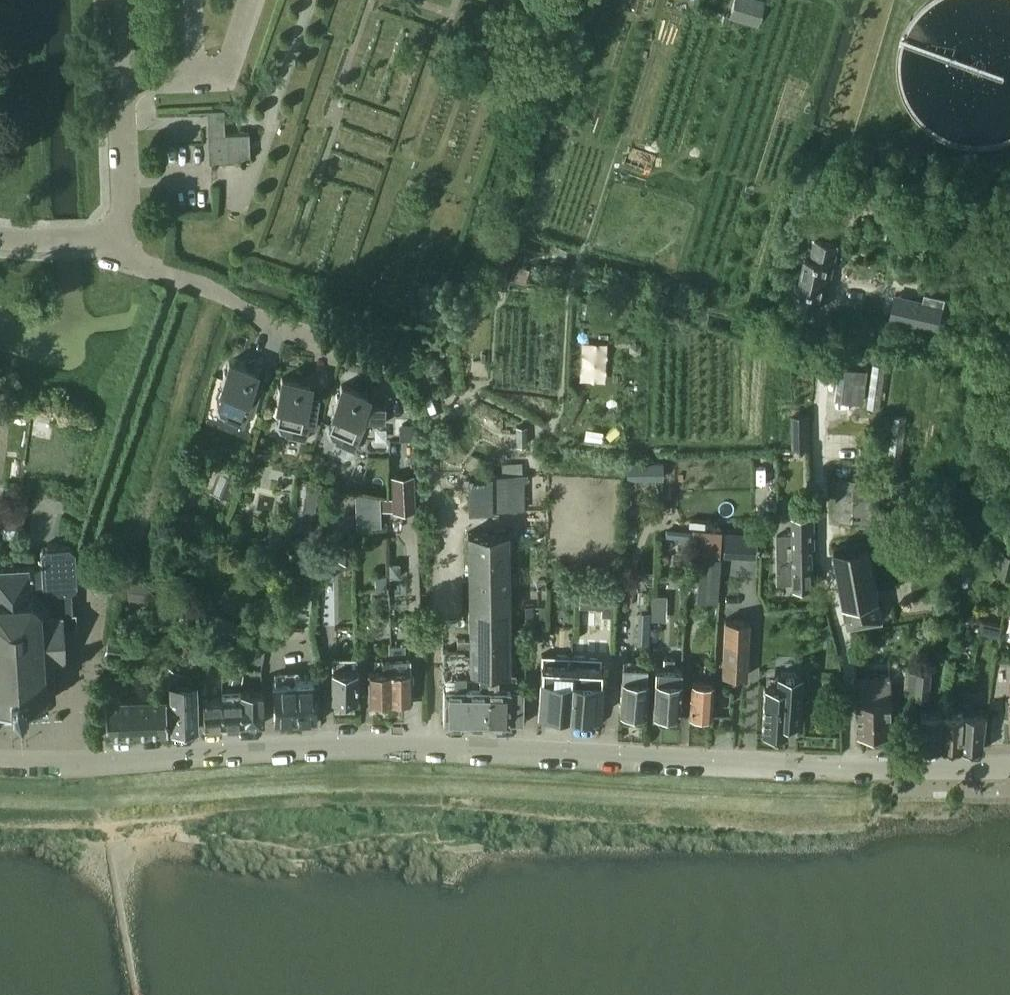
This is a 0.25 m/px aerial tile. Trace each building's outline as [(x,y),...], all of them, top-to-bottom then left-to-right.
[(211,147),(211,159),(250,158),(249,132),(216,133),(216,147),(211,147)] [(795,305),(818,310),(825,279),(830,280),(838,244),(815,239),(811,259),(805,258),(795,305)] [(223,418),(243,427),(248,414),(253,416),(262,387),(251,383),(255,372),(228,361),(219,384),(223,385),(216,402),(218,402),(216,406),(220,414),(224,416),(223,418)] [(841,397),(860,399),(862,374),(843,372),(841,397)] [(284,435),(305,440),(308,427),(315,428),(319,399),(306,396),(309,384),(281,377),(276,401),(280,402),(275,419),(277,419),(276,423),(281,431),(285,432),(284,435)] [(334,442),(354,450),(366,423),(385,423),(385,407),(368,407),(367,409),(363,407),(367,396),(341,385),(331,407),(335,409),(328,425),(330,426),(328,429),(331,438),(335,440),(334,442)] [(791,448),(806,448),(806,415),(791,415),(791,448)] [(627,463),(627,477),(662,475),(661,461),(627,463)] [(412,474),(390,475),(392,511),(414,510),(412,474)] [(472,476),(472,509),(507,509),(507,475),(472,476)] [(835,521),(872,523),(875,481),(837,479),(835,521)] [(876,532),(891,532),(893,511),(878,510),(876,532)] [(789,535),(774,536),(775,584),(791,583),(791,589),(811,588),(810,585),(811,585),(813,583),(813,575),(810,572),(809,546),(811,546),(810,516),(789,517),(789,535)] [(689,555),(718,557),(720,532),(691,530),(689,555)] [(465,674),(486,674),(509,674),(508,533),(468,533),(469,640),(457,640),(457,650),(442,650),(442,675),(465,674)] [(832,546),(847,625),(864,622),(859,596),(876,592),(866,540),(832,546)] [(10,711),(24,711),(24,704),(26,704),(25,702),(42,701),(42,703),(44,703),(44,701),(45,701),(45,700),(47,700),(50,700),(55,694),(53,660),(64,660),(63,628),(76,627),(75,611),(71,611),(70,591),(71,591),(77,584),(75,548),(68,541),(45,543),(39,550),(40,564),(32,565),(32,564),(0,566),(0,704),(8,703),(8,705),(10,705),(10,711)] [(1009,580),(1009,555),(1003,553),(997,577),(1009,580)] [(696,598),(716,600),(719,558),(699,556),(696,598)] [(374,576),(375,592),(386,592),(385,576),(374,576)] [(120,598),(148,602),(150,584),(122,580),(120,598)] [(859,596),(864,622),(881,619),(879,606),(888,605),(886,595),(877,597),(876,592),(859,596)] [(633,639),(650,639),(650,615),(633,615),(633,639)] [(722,675),(746,676),(748,620),(724,619),(722,675)] [(214,635),(242,643),(246,630),(219,621),(214,635)] [(524,637),(544,637),(544,626),(524,626),(524,637)] [(538,713),(570,715),(573,656),(540,655),(538,713)] [(570,715),(598,716),(600,657),(573,656),(570,715)] [(378,702),(381,704),(386,704),(389,701),(390,701),(389,669),(391,669),(391,659),(391,658),(381,659),(381,670),(368,670),(369,702),(378,702)] [(389,669),(390,701),(391,701),(394,704),(399,703),(401,701),(410,700),(408,658),(391,659),(391,669),(389,669)] [(655,667),(653,714),(679,715),(681,669),(673,668),(673,658),(663,658),(662,668),(655,667)] [(621,665),(621,678),(620,678),(619,712),(645,713),(646,679),(645,679),(646,667),(621,665)] [(341,700),(345,704),(351,703),(354,700),(356,700),(356,669),(331,670),(332,700),(341,700)] [(905,699),(929,702),(932,675),(908,673),(905,699)] [(443,725),(465,725),(465,674),(442,675),(443,725)] [(465,725),(487,725),(486,674),(465,674),(465,725)] [(509,724),(509,688),(509,674),(486,674),(487,725),(509,725),(509,724)] [(761,735),(785,736),(786,721),(798,722),(800,675),(775,674),(775,685),(763,685),(761,735)] [(857,701),(858,736),(891,736),(891,700),(890,675),(857,676),(857,701)] [(689,715),(711,716),(712,682),(690,681),(689,715)] [(171,696),(172,732),(195,730),(193,682),(170,683),(171,696)] [(272,683),(274,723),(314,722),(312,682),(272,683)] [(509,688),(509,724),(522,724),(522,688),(509,688)] [(240,699),(241,725),(262,724),(261,690),(239,691),(240,699)] [(103,700),(105,735),(167,732),(165,697),(128,699),(128,693),(118,693),(118,699),(103,700)] [(221,700),(222,726),(241,725),(240,699),(221,700)] [(202,701),(203,727),(222,726),(221,700),(202,701)] [(919,747),(943,748),(944,713),(921,713),(919,747)] [(943,748),(963,749),(965,714),(944,713),(943,748)] [(963,749),(982,750),(983,750),(983,749),(986,715),(965,714),(963,749)]
